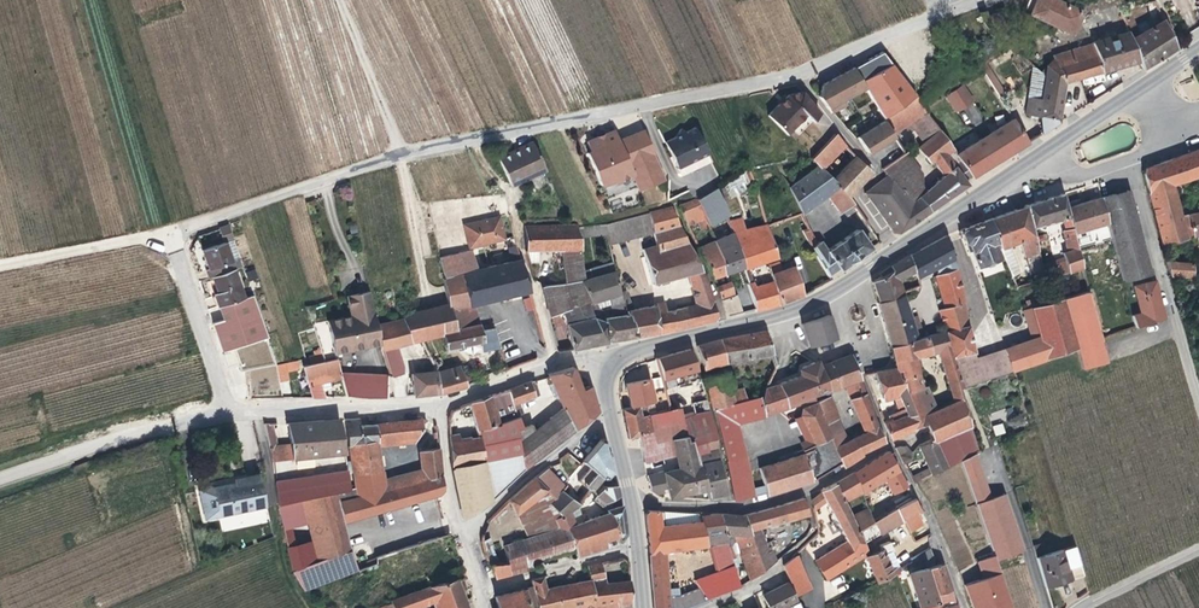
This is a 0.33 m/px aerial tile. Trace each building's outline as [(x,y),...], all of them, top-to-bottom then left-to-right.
[(1080,3),(1065,10),(1069,21),(1083,15),(1093,11),(1095,13),(1115,4),(1113,0),(1087,0),(1080,3)] [(989,24),(997,22),(992,8),(984,11),(989,24)] [(1125,11),(1118,14),(1121,22),(1128,19),(1125,11)] [(1134,38),(1131,29),(1128,19),(1121,22),(1125,33),(1128,42),(1134,38)] [(1092,44),(1092,45),(1101,73),(1136,63),(1128,42),(1125,33),(1092,44)] [(1025,44),(1013,48),(1023,59),(1032,51),(1025,44)] [(1092,45),(1069,52),(1053,56),(1054,61),(1046,64),(1044,75),(1063,85),(1077,80),(1101,73),(1092,45)] [(1032,51),(1023,59),(1033,69),(1044,75),(1046,64),(1032,51)] [(987,64),(980,69),(982,74),(1001,103),(1008,98),(987,64)] [(1178,80),(1182,86),(1198,84),(1198,68),(1178,80)] [(862,89),(849,69),(840,73),(842,77),(838,79),(836,76),(828,81),(829,84),(825,86),(824,83),(819,86),(815,97),(828,114),(843,106),(840,101),(862,89)] [(1044,75),(1033,69),(1029,89),(1041,92),(1040,101),(1028,99),(1025,116),(1036,118),(1039,134),(1055,124),(1063,85),(1044,75)] [(1001,103),(982,74),(967,84),(987,115),(1003,105),(1001,103)] [(957,114),(974,104),(964,87),(947,98),(957,114)] [(1041,92),(1029,89),(1028,99),(1040,101),(1041,92)] [(809,121),(816,114),(799,92),(785,95),(765,115),(783,133),(802,114),(809,121)] [(912,97),(880,119),(890,135),(909,122),(924,112),(912,97)] [(939,134),(924,112),(909,122),(925,145),(939,134)] [(783,133),(788,138),(792,133),(795,136),(809,121),(802,114),(783,133)] [(1118,120),(1080,141),(1089,162),(1132,149),(1141,141),(1139,128),(1128,120),(1118,120)] [(1026,142),(1013,121),(989,135),(1001,155),(1002,157),(1026,142)] [(890,135),(881,122),(855,140),(865,153),(890,135)] [(679,178),(681,177),(695,170),(692,162),(694,161),(706,155),(693,129),(684,133),(683,132),(679,129),(677,133),(679,136),(665,141),(663,143),(679,178)] [(612,184),(628,177),(630,176),(637,191),(663,181),(642,132),(617,142),(613,132),(609,134),(602,137),(603,141),(599,142),(597,139),(585,144),(589,153),(586,155),(599,187),(611,181),(612,184)] [(930,165),(933,162),(936,165),(935,166),(943,178),(932,185),(943,201),(966,185),(964,181),(957,172),(950,163),(944,154),(950,149),(939,134),(925,145),(923,147),(919,150),(930,165)] [(819,170),(844,146),(833,135),(808,159),(816,166),(819,170)] [(989,135),(982,140),(993,160),(1001,155),(989,135)] [(883,147),(891,160),(901,152),(893,140),(883,147)] [(982,140),(956,157),(957,158),(963,168),(970,178),(995,162),(993,160),(982,140)] [(520,149),(500,159),(497,161),(509,187),(512,186),(529,178),(528,175),(542,169),(530,144),(529,144),(529,143),(520,148),(520,149)] [(1159,246),(1183,239),(1177,215),(1177,213),(1180,212),(1175,193),(1171,193),(1169,185),(1198,175),(1198,148),(1142,168),(1140,175),(1159,246)] [(956,157),(950,149),(944,154),(950,163),(957,158),(956,157)] [(891,160),(879,170),(885,176),(907,200),(920,190),(918,188),(919,175),(901,152),(891,160)] [(695,170),(697,169),(710,163),(706,155),(694,161),(692,162),(695,170)] [(831,181),(846,196),(868,173),(854,158),(831,181)] [(851,203),(846,196),(831,181),(826,177),(819,170),(816,166),(787,187),(800,214),(825,196),(837,213),(851,203)] [(963,168),(957,172),(964,181),(970,178),(963,168)] [(748,188),(739,173),(714,188),(720,204),(748,188)] [(907,200),(885,176),(863,193),(891,237),(921,216),(907,200)] [(922,192),(933,207),(943,201),(932,185),(922,192)] [(720,204),(714,188),(693,201),(699,216),(721,205),(720,204)] [(907,200),(921,216),(933,207),(922,192),(920,190),(907,200)] [(1125,191),(1098,199),(1105,226),(1120,282),(1149,274),(1125,191)] [(1022,205),(1023,207),(1029,230),(1061,220),(1064,231),(1061,231),(1066,251),(1060,253),(1062,261),(1055,263),(1057,274),(1080,267),(1072,235),(1064,208),(1063,204),(1060,194),(1022,205)] [(1079,204),(1064,208),(1072,235),(1105,226),(1098,199),(1079,204)] [(1077,200),(1063,204),(1064,208),(1079,204),(1077,200)] [(705,230),(704,228),(699,216),(693,201),(678,207),(685,226),(692,223),(697,234),(705,230)] [(704,228),(724,216),(721,205),(699,216),(704,228)] [(1023,207),(987,220),(995,242),(1003,266),(1011,263),(1006,245),(1019,241),(1024,261),(1036,258),(1035,256),(1033,248),(1029,230),(1023,207)] [(661,306),(653,307),(655,333),(667,332),(711,321),(715,316),(710,300),(700,275),(670,210),(668,210),(660,211),(648,215),(652,228),(653,232),(657,246),(643,250),(651,284),(660,283),(660,285),(668,283),(668,280),(687,275),(694,305),(663,312),(661,306)] [(1183,239),(1193,237),(1195,247),(1197,249),(1198,250),(1198,210),(1177,215),(1183,239)] [(607,235),(608,239),(652,228),(648,215),(604,226),(607,235)] [(513,238),(508,216),(499,218),(504,240),(513,238)] [(504,240),(499,218),(463,226),(468,249),(504,240)] [(987,220),(961,229),(959,234),(962,243),(966,245),(974,268),(997,260),(992,243),(995,242),(987,220)] [(226,225),(223,226),(215,228),(220,242),(200,249),(206,268),(204,269),(207,277),(211,276),(233,268),(240,266),(226,225)] [(558,251),(578,250),(577,239),(576,228),(576,226),(550,228),(523,229),(525,253),(527,263),(537,262),(536,252),(558,251)] [(576,228),(577,239),(607,235),(604,226),(576,228)] [(774,257),(763,227),(730,234),(730,235),(741,269),(743,275),(748,273),(746,267),(774,257)] [(814,244),(807,230),(803,232),(809,247),(814,244)] [(837,270),(869,248),(856,230),(825,251),(819,242),(814,244),(809,247),(811,253),(826,275),(836,268),(837,270)] [(1037,236),(1041,247),(1049,245),(1045,233),(1037,236)] [(741,269),(730,235),(711,243),(724,275),(741,269)] [(943,237),(907,257),(912,271),(915,278),(935,267),(938,275),(954,271),(943,237)] [(724,275),(711,243),(709,239),(704,241),(705,245),(696,249),(711,280),(724,275)] [(474,272),(458,276),(466,306),(467,308),(473,307),(527,294),(515,249),(507,251),(510,264),(474,272)] [(578,280),(581,279),(580,276),(578,250),(558,251),(563,284),(563,285),(578,280)] [(470,251),(438,258),(443,279),(458,276),(474,272),(470,251)] [(870,282),(876,303),(900,295),(895,280),(912,271),(907,257),(892,265),(878,274),(879,277),(870,282)] [(1036,258),(1024,261),(1027,276),(1040,272),(1036,258)] [(777,305),(800,295),(791,268),(779,272),(775,262),(767,266),(771,282),(776,304),(777,305)] [(1168,276),(1179,277),(1189,277),(1190,264),(1164,262),(1168,276)] [(580,276),(581,279),(581,285),(613,272),(612,263),(580,276)] [(1011,263),(1003,266),(1011,288),(1019,286),(1016,279),(1011,263)] [(243,297),(233,268),(211,276),(216,292),(213,293),(217,306),(243,297)] [(934,276),(941,310),(951,307),(954,316),(955,315),(963,313),(954,271),(938,275),(934,276)] [(581,285),(581,279),(578,280),(589,303),(593,302),(617,293),(613,272),(581,285)] [(1016,279),(1019,286),(1042,279),(1040,272),(1027,276),(1016,279)] [(458,276),(443,279),(442,280),(443,287),(448,306),(449,310),(466,306),(458,276)] [(578,280),(563,285),(563,284),(548,287),(545,287),(548,307),(545,310),(547,318),(561,313),(586,304),(589,303),(578,280)] [(1173,290),(1179,288),(1178,281),(1171,283),(1173,290)] [(753,310),(776,304),(771,282),(752,288),(751,283),(745,285),(753,310)] [(1138,313),(1158,309),(1150,282),(1130,286),(1138,313)] [(716,292),(719,300),(731,295),(727,284),(715,289),(716,292)] [(424,291),(428,310),(448,306),(443,287),(424,291)] [(626,290),(617,293),(620,301),(633,337),(655,333),(653,307),(633,310),(626,290)] [(374,326),(368,292),(346,297),(350,317),(309,324),(311,329),(313,338),(352,329),(374,326)] [(1027,342),(1019,344),(1025,366),(1072,349),(1098,340),(1087,292),(1030,309),(1019,312),(1022,323),(1031,321),(1036,338),(1027,342)] [(620,301),(617,293),(593,302),(596,309),(607,304),(609,317),(600,318),(601,323),(605,342),(633,337),(620,301)] [(264,338),(249,295),(243,297),(217,306),(221,320),(211,323),(226,369),(237,366),(232,348),(264,338)] [(525,311),(534,311),(533,297),(524,298),(525,311)] [(863,300),(848,307),(859,332),(874,324),(863,300)] [(605,342),(601,323),(600,318),(596,309),(593,302),(589,303),(586,304),(561,313),(570,349),(605,342)] [(1022,309),(1018,309),(1019,312),(1030,309),(1028,302),(1023,304),(1024,308),(1022,309)] [(498,347),(492,330),(491,326),(478,329),(477,326),(454,331),(449,310),(448,306),(428,310),(402,316),(399,317),(400,320),(407,344),(441,335),(444,351),(479,344),(482,352),(498,347)] [(466,306),(449,310),(454,331),(477,326),(473,307),(467,308),(466,306)] [(936,311),(941,332),(942,331),(957,328),(954,316),(951,307),(941,310),(936,311)] [(963,313),(955,315),(959,328),(966,327),(963,313)] [(957,328),(942,331),(951,359),(971,355),(972,354),(966,327),(959,328),(955,315),(954,316),(957,328)] [(807,347),(833,340),(826,316),(800,324),(807,347)] [(407,344),(400,320),(374,326),(379,345),(388,378),(398,372),(399,366),(394,347),(407,344)] [(1022,323),(1027,342),(1036,338),(1031,321),(1022,323)] [(379,345),(374,326),(352,329),(313,338),(314,342),(318,355),(320,364),(332,361),(331,354),(379,345)] [(313,338),(311,329),(296,333),(300,346),(314,342),(313,338)] [(694,347),(700,368),(728,362),(771,354),(764,331),(715,341),(694,347)] [(951,359),(942,331),(941,332),(914,339),(888,346),(895,368),(896,368),(904,395),(912,393),(919,413),(921,418),(960,400),(956,390),(961,388),(951,359)] [(1098,340),(1072,349),(1078,370),(1104,363),(1098,340)] [(1000,350),(1007,372),(1025,366),(1019,344),(1000,350)] [(674,386),(697,379),(694,369),(687,350),(666,356),(674,386)] [(951,359),(961,388),(1007,372),(1000,350),(973,360),(971,355),(951,359)] [(320,364),(318,355),(303,358),(306,367),(320,364)] [(663,390),(674,386),(666,356),(654,360),(660,379),(663,390)] [(848,356),(818,369),(826,392),(848,383),(857,380),(848,356)] [(333,361),(332,361),(320,364),(306,367),(302,367),(311,398),(323,399),(319,383),(338,379),(333,361)] [(286,380),(284,363),(275,365),(277,382),(286,380)] [(440,370),(441,374),(453,370),(454,374),(458,373),(456,364),(440,370)] [(765,391),(762,400),(761,397),(745,400),(711,409),(724,459),(728,483),(733,501),(765,492),(765,495),(811,480),(841,462),(834,448),(829,436),(824,426),(814,405),(810,398),(822,393),(826,392),(818,369),(811,364),(798,369),(796,377),(775,385),(775,386),(765,391)] [(896,368),(895,368),(872,373),(881,403),(898,399),(904,415),(894,419),(893,417),(888,420),(888,421),(890,425),(919,413),(912,393),(904,395),(896,368)] [(491,502),(492,505),(522,470),(546,450),(571,430),(594,411),(587,387),(579,390),(571,369),(544,376),(549,384),(555,398),(561,409),(531,430),(530,425),(519,428),(516,417),(507,420),(496,424),(486,427),(487,430),(497,427),(499,433),(483,437),(480,429),(474,431),(476,439),(483,461),(491,502)] [(453,370),(441,374),(435,375),(437,393),(438,394),(462,387),(458,373),(454,374),(453,370)] [(358,400),(376,399),(374,377),(360,378),(360,381),(358,381),(355,372),(350,374),(353,381),(339,381),(343,398),(358,400)] [(435,375),(435,372),(410,374),(412,395),(437,393),(435,375)] [(726,374),(704,380),(711,409),(745,400),(742,388),(730,391),(726,374)] [(660,379),(650,381),(652,394),(664,392),(663,390),(660,379)] [(854,398),(863,395),(857,380),(848,383),(854,398)] [(533,390),(530,381),(508,391),(515,414),(519,413),(517,403),(531,397),(530,392),(533,390)] [(627,383),(630,407),(635,406),(644,405),(653,403),(652,394),(650,381),(627,383)] [(555,398),(549,384),(545,386),(550,397),(555,398)] [(467,404),(474,431),(480,429),(486,427),(496,424),(493,412),(504,409),(507,420),(516,417),(515,414),(508,391),(484,398),(467,404)] [(644,405),(646,415),(669,411),(664,392),(652,394),(653,403),(644,405)] [(841,462),(843,465),(860,456),(859,453),(882,443),(874,423),(863,395),(854,398),(848,400),(858,423),(866,433),(846,442),(846,443),(834,448),(841,462)] [(814,405),(824,426),(834,420),(836,419),(826,399),(814,405)] [(921,418),(919,413),(890,425),(888,421),(881,423),(889,440),(910,431),(910,430),(923,424),(931,440),(968,427),(960,400),(921,418)] [(620,409),(626,438),(635,435),(650,431),(646,415),(638,416),(635,406),(630,407),(620,409)] [(650,431),(635,435),(642,462),(673,456),(676,469),(696,465),(694,456),(693,452),(686,426),(681,427),(675,408),(669,411),(646,415),(650,431)] [(710,453),(716,452),(715,442),(708,419),(686,426),(693,452),(694,456),(710,453)] [(292,461),(342,454),(337,420),(323,421),(297,424),(284,424),(289,446),(292,461)] [(343,420),(347,447),(374,443),(373,425),(358,426),(357,420),(343,420)] [(420,428),(419,420),(373,425),(374,443),(403,440),(415,438),(420,428)] [(824,426),(829,436),(840,430),(834,420),(824,426)] [(995,436),(1005,433),(1002,423),(992,426),(995,436)] [(261,425),(266,449),(275,448),(270,425),(261,425)] [(975,453),(968,427),(931,440),(944,468),(959,461),(969,456),(972,454),(975,453)] [(829,436),(834,448),(846,443),(846,442),(840,430),(829,436)] [(448,436),(449,445),(457,443),(456,435),(453,435),(448,436)] [(449,445),(450,467),(483,461),(476,439),(457,443),(449,445)] [(588,488),(589,490),(598,479),(604,479),(610,471),(603,441),(600,440),(598,440),(580,462),(586,468),(575,481),(585,490),(588,488)] [(944,468),(931,440),(917,446),(929,476),(944,468)] [(356,498),(412,482),(410,474),(382,481),(374,443),(347,447),(354,489),(356,498)] [(905,443),(893,448),(900,464),(906,461),(908,457),(910,453),(905,443)] [(275,448),(277,463),(292,461),(289,446),(275,448)] [(266,449),(269,464),(277,463),(275,448),(266,449)] [(420,479),(439,474),(437,448),(418,452),(420,472),(420,479)] [(886,452),(853,473),(860,488),(862,494),(867,491),(887,479),(897,473),(886,452)] [(702,491),(704,500),(722,496),(710,453),(694,456),(696,465),(702,491)] [(269,464),(276,506),(300,501),(348,490),(342,454),(292,461),(277,463),(269,464)] [(987,499),(972,454),(969,456),(959,461),(991,556),(993,561),(1022,551),(1002,494),(987,499)] [(461,523),(476,513),(491,502),(483,461),(450,467),(450,470),(461,523)] [(666,498),(702,491),(696,465),(676,469),(661,472),(660,473),(663,484),(664,488),(666,498)] [(534,479),(544,491),(554,482),(561,489),(562,487),(546,468),(534,479)] [(651,495),(660,493),(659,490),(658,485),(663,484),(660,473),(661,472),(661,471),(643,475),(647,491),(651,495)] [(412,482),(420,479),(420,472),(410,474),(412,482)] [(808,584),(867,555),(863,546),(856,532),(850,519),(841,500),(860,488),(853,473),(831,486),(820,491),(820,493),(818,495),(823,504),(843,543),(799,564),(808,584)] [(904,485),(897,473),(887,479),(894,491),(904,485)] [(436,496),(441,492),(439,474),(420,479),(412,482),(356,498),(354,489),(348,490),(300,501),(304,516),(338,510),(343,533),(332,536),(337,555),(372,542),(369,533),(363,516),(436,496)] [(242,482),(209,491),(217,520),(263,506),(254,475),(242,479),(242,482)] [(515,516),(544,491),(534,479),(509,501),(515,516)] [(544,491),(552,500),(560,491),(561,489),(554,482),(544,491)] [(866,510),(872,522),(894,509),(911,499),(904,485),(894,491),(873,504),(866,508),(866,510)] [(603,502),(616,495),(614,486),(600,489),(595,495),(598,500),(601,498),(603,502)] [(574,558),(604,547),(602,539),(614,535),(604,513),(581,521),(572,524),(568,510),(574,503),(560,491),(552,500),(549,505),(560,517),(553,519),(556,530),(564,527),(572,549),(574,558)] [(866,508),(873,504),(867,491),(862,494),(860,495),(866,508)] [(810,501),(811,509),(823,504),(818,495),(810,501)] [(741,516),(749,537),(762,572),(774,562),(768,545),(765,547),(759,530),(808,515),(802,499),(744,516),(741,516)] [(915,514),(919,511),(911,499),(894,509),(901,523),(915,514)] [(372,542),(337,555),(332,536),(343,533),(338,510),(304,516),(300,501),(276,506),(278,517),(281,529),(286,548),(292,573),(302,591),(331,582),(373,561),(408,551),(403,532),(401,523),(369,533),(372,542)] [(572,524),(581,521),(574,503),(568,510),(572,524)] [(614,535),(617,543),(624,533),(619,506),(603,511),(604,513),(614,535)] [(872,522),(879,536),(901,523),(894,509),(872,522)] [(850,519),(856,532),(872,522),(866,510),(850,519)] [(438,511),(411,519),(401,523),(403,532),(408,551),(439,542),(438,539),(446,537),(438,511)] [(730,559),(719,515),(697,517),(697,521),(659,526),(657,511),(646,511),(643,514),(648,555),(662,553),(705,547),(709,546),(715,574),(712,575),(692,583),(694,592),(677,599),(666,600),(663,564),(650,565),(648,565),(651,607),(691,607),(725,595),(738,589),(730,559)] [(697,521),(697,517),(695,514),(693,513),(657,511),(659,526),(697,521)] [(901,523),(907,534),(921,526),(915,514),(901,523)] [(719,515),(730,559),(734,559),(731,545),(732,545),(730,536),(734,536),(749,537),(741,516),(719,515)] [(856,532),(863,546),(879,536),(872,522),(856,532)] [(507,575),(534,569),(532,562),(572,549),(564,527),(556,530),(501,548),(502,551),(493,553),(493,534),(485,535),(479,536),(480,545),(481,554),(482,557),(489,566),(504,562),(507,575)] [(749,537),(734,536),(737,550),(748,581),(753,579),(762,572),(749,537)] [(1038,545),(1031,547),(1033,555),(1041,553),(1038,545)] [(705,547),(712,575),(715,574),(709,546),(705,547)] [(1071,547),(1034,558),(1043,587),(1080,576),(1071,547)] [(929,558),(927,553),(925,548),(912,554),(914,559),(917,564),(929,558)] [(866,559),(877,584),(891,576),(880,552),(866,559)] [(648,555),(650,565),(663,564),(662,553),(648,555)] [(993,561),(991,556),(970,564),(976,581),(997,573),(993,561)] [(789,558),(780,566),(795,600),(806,594),(789,558)] [(494,578),(507,575),(504,562),(489,566),(494,578)] [(936,603),(933,595),(937,593),(948,590),(938,563),(923,570),(909,576),(914,589),(915,589),(917,595),(913,597),(918,607),(954,607),(953,604),(942,607),(940,602),(936,603)] [(595,607),(629,607),(627,582),(602,584),(601,574),(598,564),(585,566),(588,579),(594,605),(595,607)] [(958,587),(966,607),(1009,607),(997,573),(976,581),(958,587)] [(594,605),(588,579),(544,591),(541,578),(528,581),(530,592),(535,607),(582,607),(594,605)] [(464,603),(460,604),(453,584),(390,604),(390,605),(391,607),(420,607),(430,604),(436,603),(437,607),(465,607),(464,603)] [(796,603),(794,603),(786,584),(759,595),(765,607),(782,607),(784,607),(798,607),(796,603)] [(530,592),(494,600),(496,607),(535,607),(530,592)]
